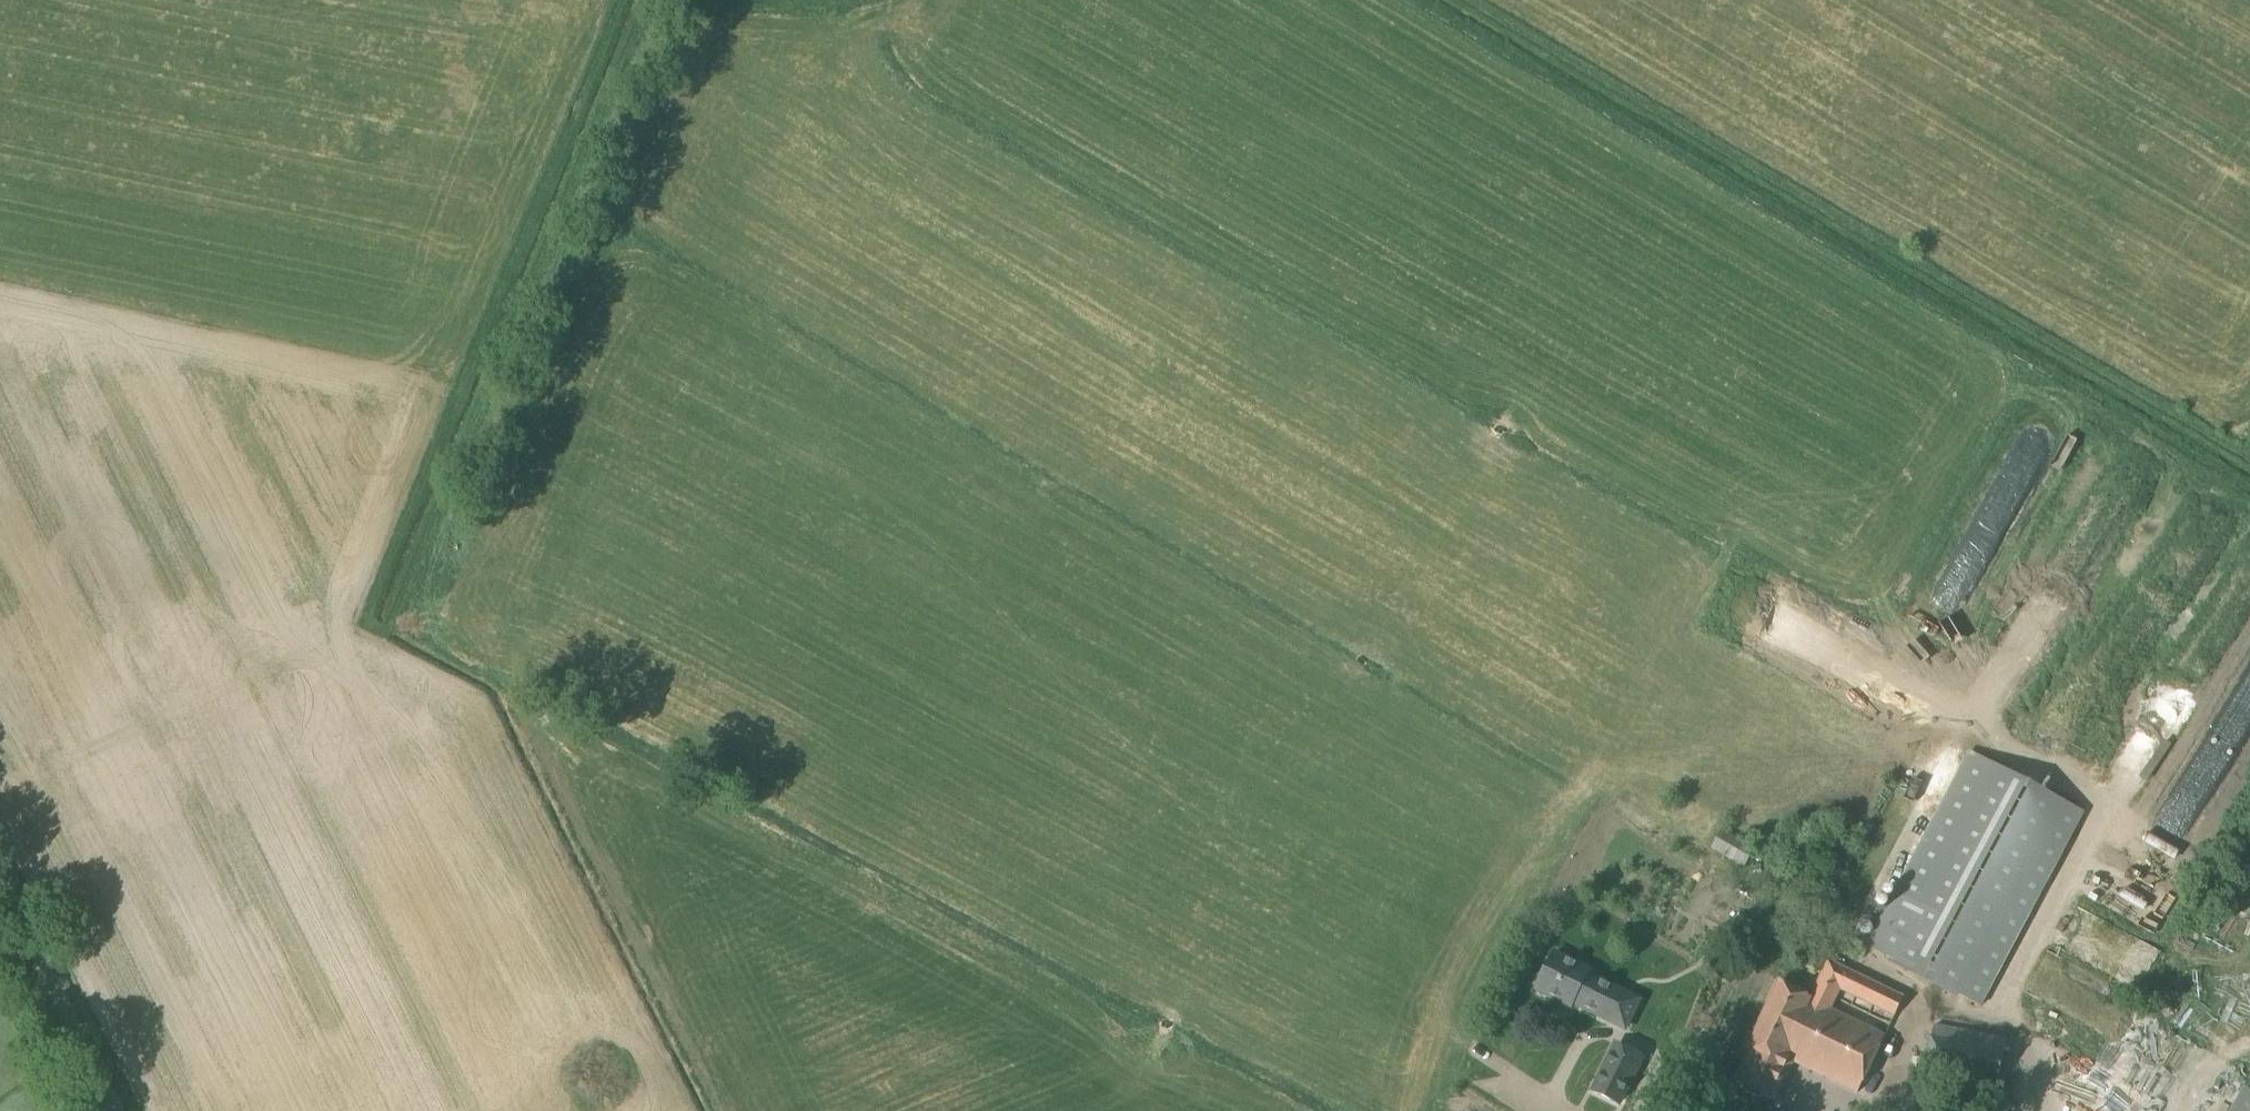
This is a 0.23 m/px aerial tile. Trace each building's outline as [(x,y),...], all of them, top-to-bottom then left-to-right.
[(1980,1006),(2045,885),(2083,812),(1969,751),(1931,824),(1866,946),(1980,1006)] [(1745,869),(1755,849),(1722,831),(1711,850),(1745,869)] [(2097,956),(2114,959),(2118,934),(2101,931),(2097,956)] [(1625,1029),(1639,1001),(1587,975),(1589,971),(1554,954),(1536,990),(1571,1007),(1573,1003),(1625,1029)] [(1903,998),(1828,961),(1810,999),(1778,983),(1746,1050),(1751,1052),(1735,1083),(1773,1102),(1792,1062),(1857,1093),(1885,1037),(1830,1010),(1840,990),(1894,1017),(1903,998)] [(1994,1091),(2005,1042),(1933,1026),(1923,1075),(1994,1091)] [(2022,1087),(2023,1057),(2004,1056),(2004,1086),(2022,1087)] [(1607,1059),(1591,1091),(1619,1105),(1634,1073),(1607,1059)] [(2126,1075),(2144,1081),(2149,1064),(2131,1059),(2126,1075)] [(2232,1110),(2249,1110),(2249,1097),(2242,1093),(2232,1110)] [(2017,1110),(2034,1110),(2034,1100),(2017,1099),(2017,1110)]
